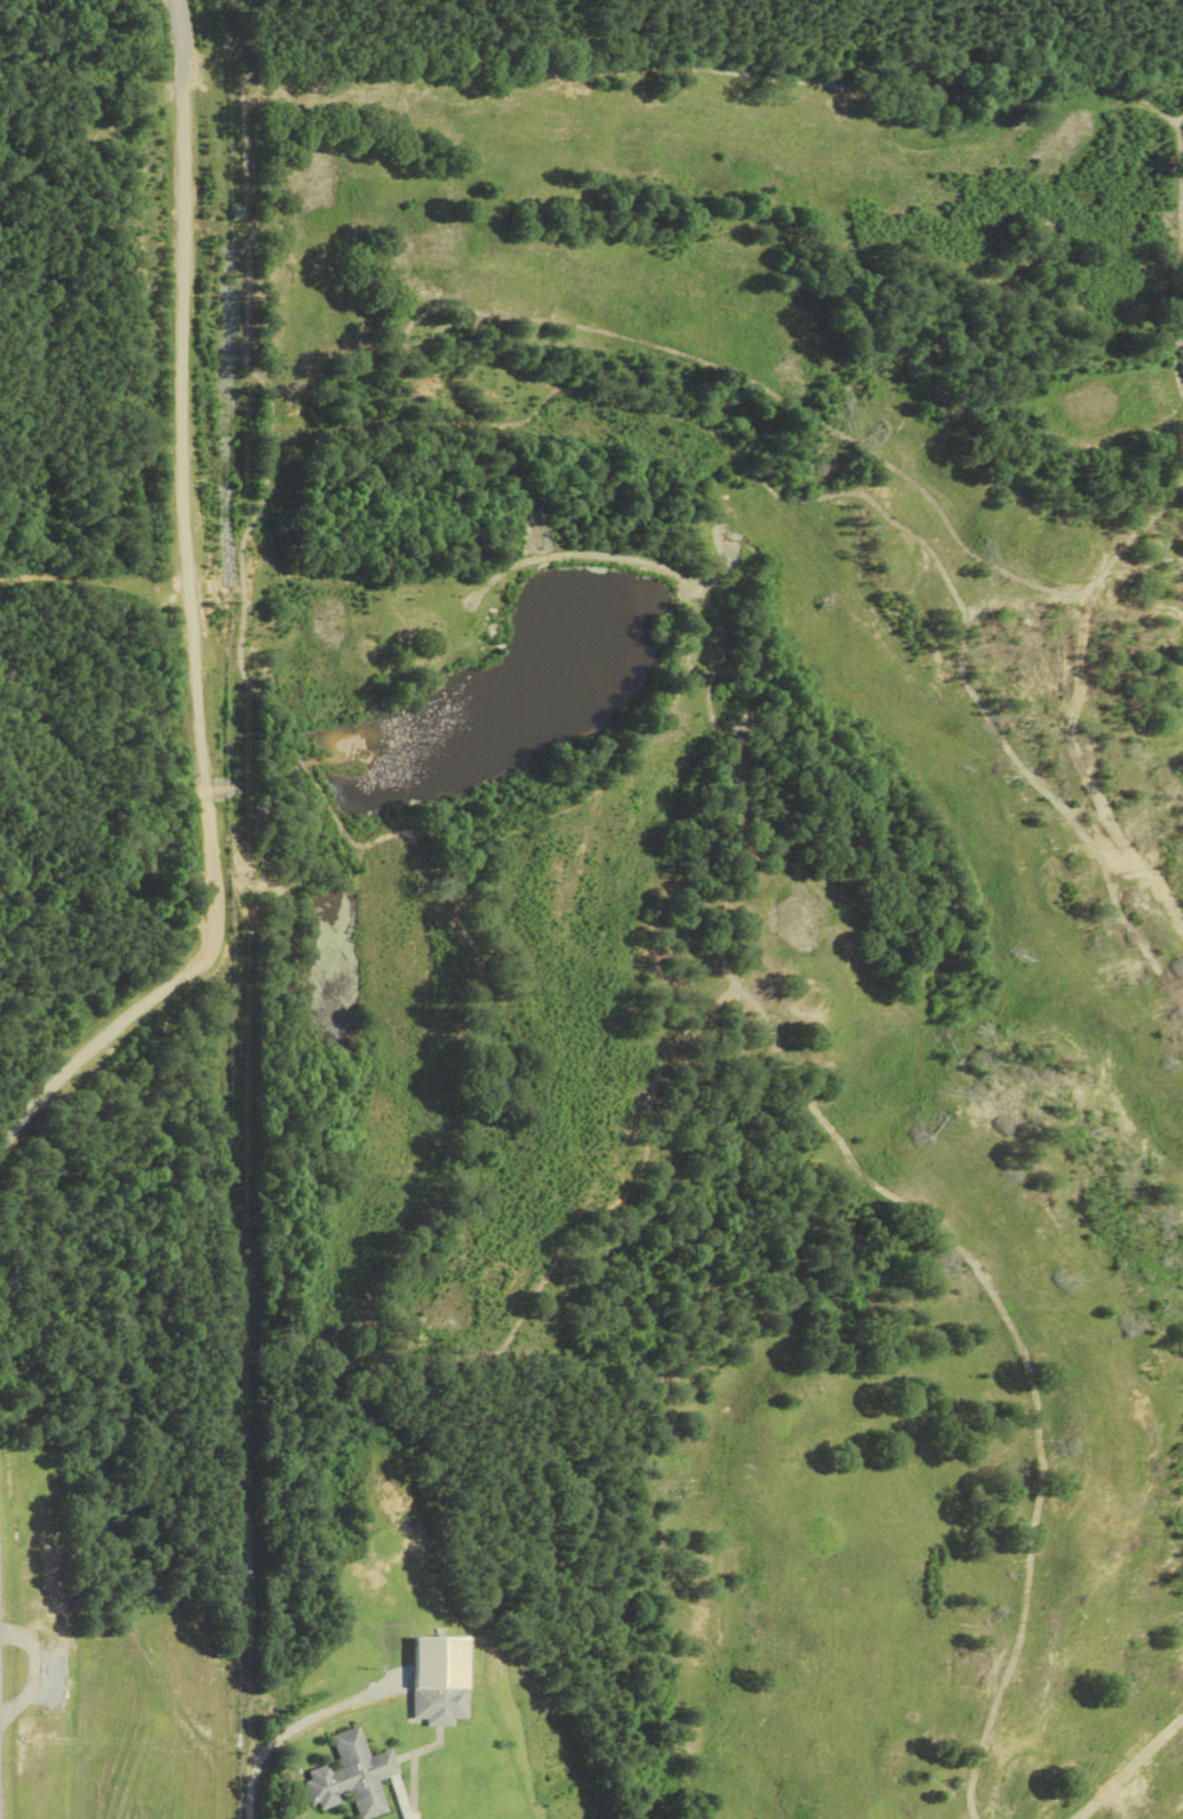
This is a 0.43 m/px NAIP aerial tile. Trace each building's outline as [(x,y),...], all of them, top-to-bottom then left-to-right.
[(467,1636),(413,1637),(413,1719),(426,1719),(426,1726),(454,1726),(454,1719),(467,1719),(467,1636)] [(341,1769),(332,1772),(330,1764),(305,1771),(316,1812),(344,1804),(341,1794),(353,1791),(360,1818),(369,1818),(389,1814),(379,1780),(400,1774),(393,1750),(369,1757),(360,1726),(332,1734),(341,1769)]
